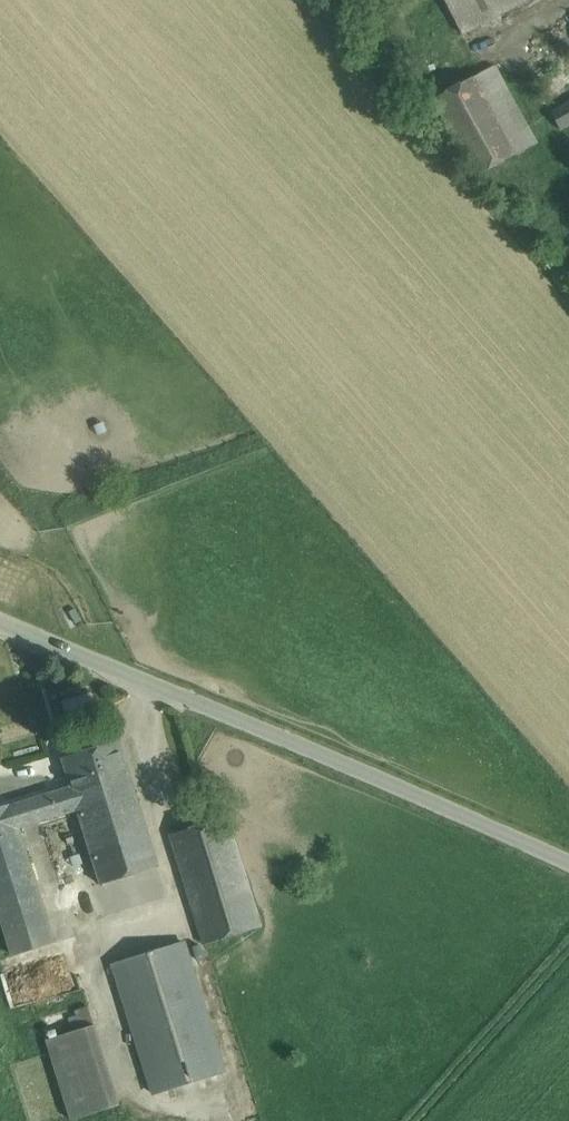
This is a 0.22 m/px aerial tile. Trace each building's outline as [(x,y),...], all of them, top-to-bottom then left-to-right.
[(461,34),(523,0),(443,0),(461,34)] [(535,144),(493,66),(472,77),(514,155),(535,144)] [(514,155),(472,77),(432,99),(474,178),(514,155)] [(551,112),(560,130),(568,125),(568,102),(551,112)] [(118,741),(61,759),(70,787),(77,810),(78,812),(134,795),(118,741)] [(9,805),(8,806),(15,829),(17,828),(77,810),(70,787),(9,805)] [(134,795),(78,812),(77,810),(100,884),(157,867),(134,795)] [(0,807),(0,915),(13,956),(52,944),(17,828),(15,829),(8,806),(9,805),(9,804),(0,807)] [(227,817),(170,835),(203,945),(261,927),(227,817)] [(183,943),(113,965),(153,1095),(223,1073),(183,943)] [(87,1007),(75,1011),(81,1029),(93,1026),(87,1007)] [(81,1029),(45,1040),(70,1120),(118,1105),(93,1026),(81,1029)]
